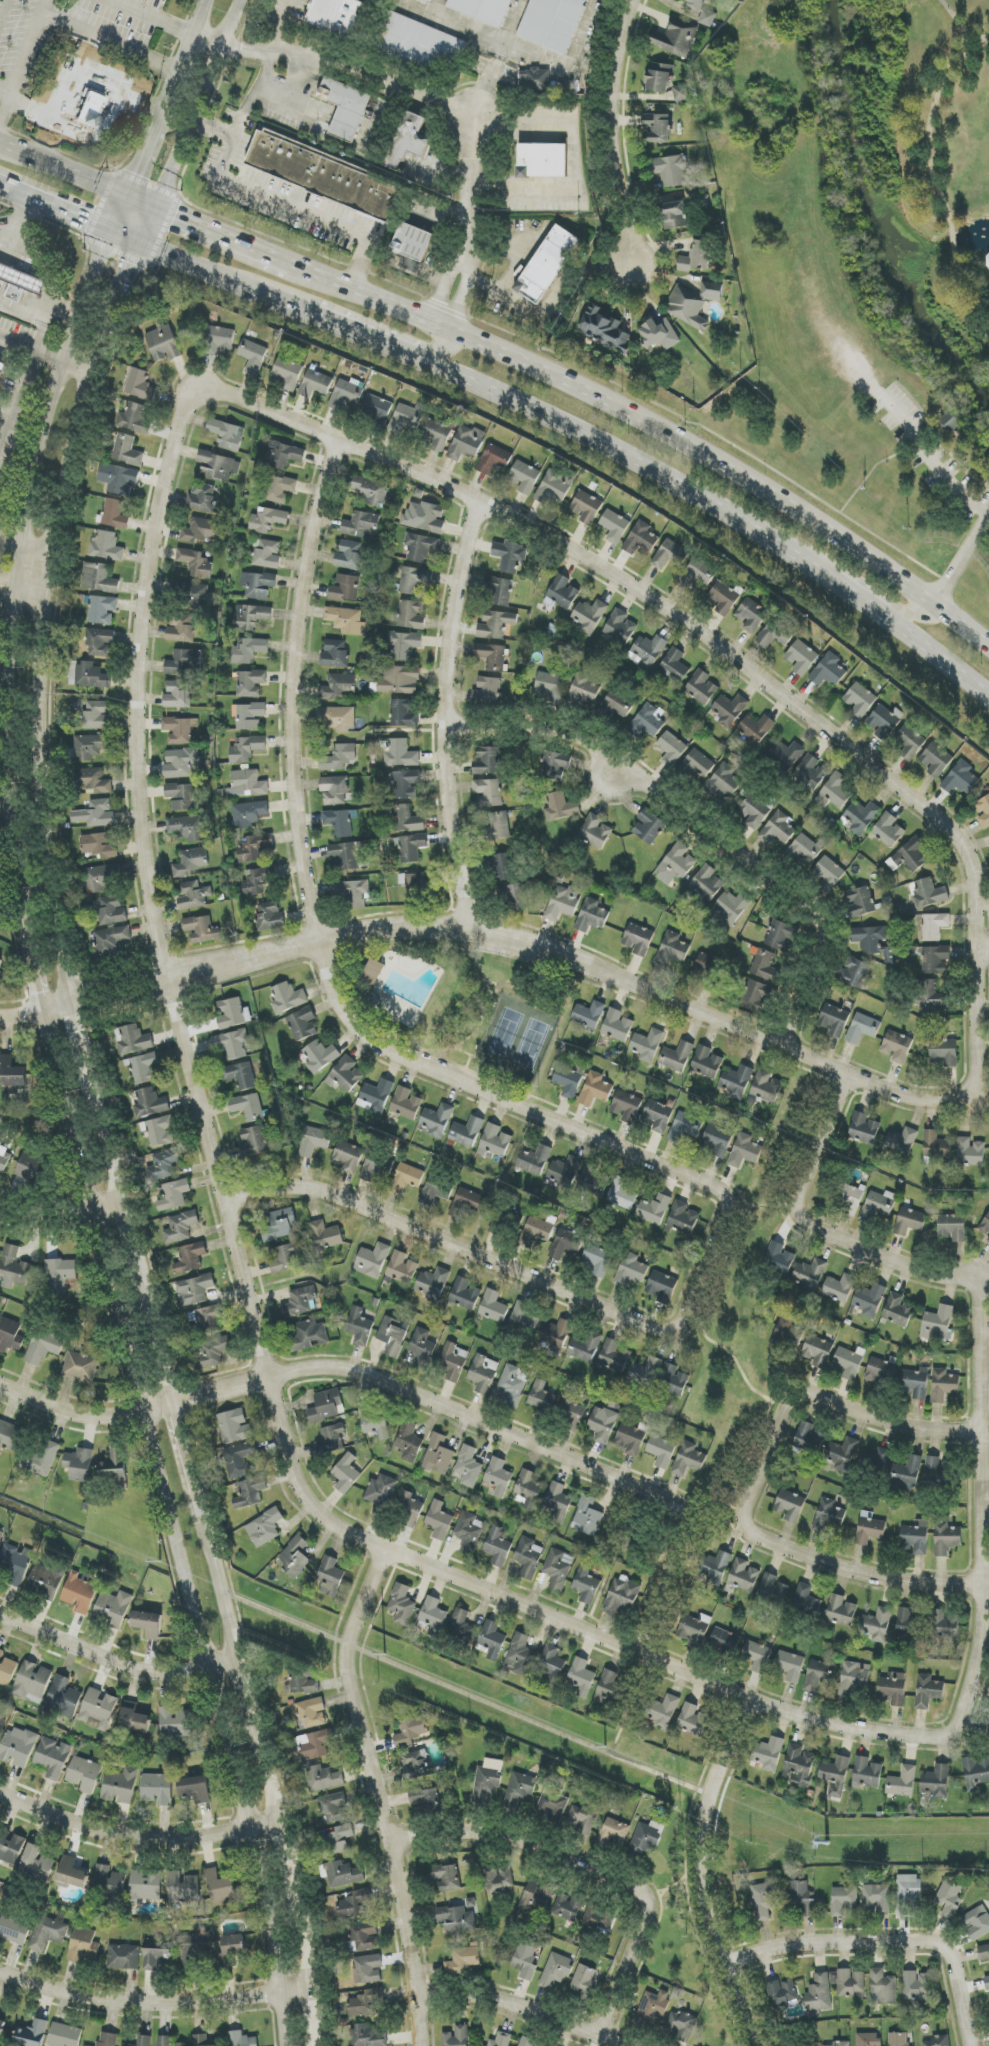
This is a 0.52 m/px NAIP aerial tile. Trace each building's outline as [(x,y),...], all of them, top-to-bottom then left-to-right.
[(358,0),(316,0),(307,23),(352,41),(367,3),(358,0)] [(449,10),(505,30),(515,0),(453,0),(449,10)] [(520,40),(570,57),(590,0),(534,0),(520,40)] [(703,13),(698,21),(710,28),(718,15),(704,7),(708,0),(682,0),(703,13)] [(468,42),(396,13),(381,48),(454,77),(468,42)] [(699,27),(672,18),(666,36),(655,33),(651,45),(689,58),(699,27)] [(647,91),(670,94),(674,66),(651,62),(647,91)] [(520,90),(550,90),(550,69),(520,70),(520,90)] [(340,106),(329,135),(354,144),(372,94),(325,78),(318,98),(340,106)] [(688,85),(674,87),(675,101),(690,100),(688,85)] [(426,118),(407,111),(386,165),(398,170),(402,160),(406,161),(409,152),(425,158),(432,139),(420,135),(426,118)] [(651,143),(672,143),(673,115),(644,114),(643,128),(651,128),(651,143)] [(519,144),(519,177),(568,178),(568,144),(519,144)] [(690,184),(686,155),(653,159),(656,175),(662,174),(665,188),(690,184)] [(665,230),(689,227),(686,201),(662,204),(665,230)] [(422,263),(434,235),(403,222),(391,250),(422,263)] [(515,290),(540,305),(581,239),(556,224),(515,290)] [(679,256),(678,272),(690,272),(690,269),(710,270),(712,242),(693,241),(693,257),(679,256)] [(40,296),(0,279),(0,263),(46,282),(40,296)] [(5,297),(16,271),(31,277),(20,303),(5,297)] [(724,284),(703,282),(701,296),(678,285),(674,291),(673,304),(668,314),(705,332),(710,322),(699,316),(707,300),(722,301),(724,284)] [(578,333),(626,353),(633,335),(619,329),(622,322),(613,318),(612,320),(601,316),(604,308),(591,303),(578,333)] [(145,334),(156,363),(169,358),(170,361),(181,357),(168,319),(156,323),(158,329),(145,334)] [(657,324),(655,320),(638,329),(648,348),(660,341),(665,351),(681,342),(667,319),(657,324)] [(236,330),(209,326),(205,354),(219,356),(219,352),(232,353),(236,330)] [(238,355),(250,360),(245,373),(258,378),(269,348),(244,339),(238,355)] [(305,367),(280,356),(271,377),(284,383),(282,388),(294,393),(305,367)] [(157,387),(146,385),(149,371),(131,368),(126,395),(155,401),(157,387)] [(335,379),(309,369),(298,394),(310,399),(314,390),(327,396),(335,379)] [(346,401),(359,406),(365,388),(340,379),(330,407),(342,412),(346,401)] [(393,404),(370,394),(362,413),(385,423),(393,404)] [(147,406),(126,401),(120,428),(150,435),(155,415),(145,413),(147,406)] [(423,411),(400,402),(391,425),(415,433),(423,411)] [(962,424),(951,411),(939,420),(950,433),(962,424)] [(238,453),(245,428),(210,418),(207,431),(221,435),(218,447),(238,453)] [(421,443),(443,452),(453,429),(430,419),(421,443)] [(487,434),(462,424),(447,457),(459,463),(463,455),(475,460),(487,434)] [(136,437),(119,433),(112,459),(142,467),(145,453),(133,450),(136,437)] [(264,465),(287,470),(289,460),(304,464),(307,449),(270,440),(264,465)] [(514,452),(488,444),(478,471),(490,475),(493,466),(507,471),(514,452)] [(232,473),(239,475),(242,460),(200,451),(197,462),(204,464),(201,476),(230,482),(232,473)] [(541,470),(516,461),(508,481),(520,486),(517,491),(531,496),(541,470)] [(108,492),(131,497),(133,484),(138,485),(141,471),(102,463),(98,481),(109,484),(108,492)] [(535,500),(547,505),(550,497),(563,503),(574,481),(549,469),(535,500)] [(286,505),(289,493),(295,494),(298,481),(271,475),(265,500),(286,505)] [(353,490),(362,492),(360,502),(385,507),(390,484),(356,476),(353,490)] [(218,487),(193,481),(188,508),(212,514),(218,487)] [(582,515),(580,523),(594,527),(603,499),(578,491),(571,512),(582,515)] [(131,517),(122,516),(124,501),(106,499),(103,526),(129,529),(131,517)] [(417,530),(444,534),(446,520),(442,520),(445,506),(422,502),(417,530)] [(258,515),(252,514),(249,531),(270,535),(273,523),(288,526),(290,513),(259,507),(258,515)] [(600,526),(610,530),(606,541),(619,547),(630,520),(606,510),(600,526)] [(341,534),(366,537),(366,534),(377,536),(380,514),(354,511),(353,521),(343,520),(341,534)] [(216,540),(219,522),(193,517),(190,529),(183,528),(180,540),(205,544),(206,538),(216,540)] [(649,532),(652,526),(639,519),(623,550),(634,556),(639,547),(652,553),(660,538),(649,532)] [(125,548),(116,547),(118,533),(100,530),(99,539),(91,538),(89,556),(124,561),(125,548)] [(441,538),(406,534),(405,547),(409,547),(408,561),(427,563),(428,551),(439,553),(441,538)] [(670,560),(682,569),(692,555),(669,538),(651,563),(662,571),(670,560)] [(280,570),(282,556),(279,555),(281,543),(259,539),(254,565),(280,570)] [(363,543),(339,540),(336,568),(361,570),(363,543)] [(491,557),(500,558),(498,573),(517,575),(519,562),(526,563),(528,545),(493,541),(491,557)] [(212,579),(214,561),(203,560),(204,552),(178,549),(177,562),(192,564),(190,576),(212,579)] [(679,583),(691,589),(696,580),(708,587),(716,571),(692,559),(679,583)] [(82,589),(119,593),(120,580),(108,579),(109,565),(85,562),(82,589)] [(434,571),(403,567),(400,593),(416,595),(418,583),(432,585),(434,571)] [(241,587),(247,587),(246,599),(269,600),(270,588),(277,588),(278,575),(242,573),(241,587)] [(570,579),(557,573),(547,600),(571,609),(579,590),(568,586),(570,579)] [(357,603),(361,578),(338,574),(336,585),(331,585),(329,598),(357,603)] [(489,578),(485,604),(509,607),(513,582),(489,578)] [(705,603),(729,615),(741,593),(717,581),(705,603)] [(209,586),(183,583),(181,606),(207,609),(209,586)] [(113,612),(118,612),(119,598),(90,596),(88,623),(112,625),(113,612)] [(745,624),(742,627),(753,636),(770,614),(748,597),(734,616),(745,624)] [(593,607),(580,601),(572,618),(580,622),(577,627),(593,636),(609,605),(597,599),(593,607)] [(426,616),(423,615),(424,602),(401,600),(399,628),(425,629),(426,616)] [(273,621),(273,607),(237,605),(235,630),(256,631),(257,620),(273,621)] [(366,634),(367,623),(361,623),(362,610),(325,608),(325,621),(335,622),(334,633),(366,634)] [(629,614),(616,608),(603,633),(627,645),(638,625),(626,619),(629,614)] [(504,640),(506,624),(517,625),(518,614),(484,610),(483,623),(479,622),(477,637),(504,640)] [(168,641),(193,642),(194,615),(170,614),(168,641)] [(755,640),(766,650),(775,640),(783,648),(792,639),(772,621),(755,640)] [(90,656),(111,657),(111,644),(114,644),(115,630),(87,629),(87,647),(90,647),(90,656)] [(412,661),(413,648),(423,648),(423,634),(391,633),(391,660),(412,661)] [(653,642),(641,635),(627,657),(650,672),(668,642),(657,635),(653,642)] [(231,663),(254,664),(254,652),(269,653),(270,640),(239,639),(238,647),(232,647),(231,663)] [(803,677),(820,655),(798,639),(784,658),(794,666),(792,669),(803,677)] [(323,667),(349,668),(349,650),(346,649),(346,640),(324,640),(323,667)] [(506,646),(475,644),(475,657),(488,657),(487,671),(504,672),(506,646)] [(659,672),(683,683),(690,668),(680,663),(685,652),(672,646),(659,672)] [(166,674),(200,673),(199,649),(174,650),(175,660),(165,661),(166,674)] [(820,686),(824,680),(837,688),(848,671),(838,665),(841,659),(829,651),(809,679),(820,686)] [(102,667),(94,667),(94,663),(77,662),(76,687),(111,688),(112,674),(102,674),(102,667)] [(379,693),(419,694),(419,667),(380,666),(379,693)] [(707,707),(719,688),(708,680),(711,675),(699,668),(684,692),(707,707)] [(267,671),(237,672),(238,697),(261,697),(260,685),(267,685),(267,671)] [(534,697),(561,701),(565,676),(539,672),(534,697)] [(588,682),(590,676),(576,672),(568,699),(594,707),(601,686),(588,682)] [(357,675),(329,675),(329,685),(321,685),(320,699),(338,699),(338,693),(356,693),(357,675)] [(473,705),(500,705),(501,678),(478,677),(478,690),(473,690),(473,705)] [(191,708),(192,682),(168,681),(168,693),(165,693),(164,707),(191,708)] [(843,700),(853,708),(850,711),(861,720),(878,698),(857,682),(843,700)] [(633,703),(610,691),(602,706),(625,718),(633,703)] [(722,695),(711,709),(721,718),(718,722),(728,730),(750,703),(739,694),(732,703),(722,695)] [(392,726),(419,727),(419,712),(416,712),(416,700),(393,699),(392,726)] [(85,729),(111,729),(111,714),(108,714),(108,702),(86,701),(85,729)] [(664,714),(649,702),(631,725),(651,742),(666,723),(660,719),(664,714)] [(267,704),(237,705),(238,730),(260,730),(260,717),(267,717),(267,704)] [(897,709),(893,714),(880,704),(867,722),(878,730),(875,734),(885,742),(906,715),(897,709)] [(355,707),(321,708),(321,729),(337,729),(337,732),(355,732),(355,707)] [(759,723),(747,715),(737,729),(748,737),(745,742),(756,750),(775,722),(765,715),(759,723)] [(199,718),(163,719),(163,732),(169,732),(169,745),(192,744),(192,727),(199,727),(199,718)] [(901,731),(922,747),(927,739),(906,724),(901,731)] [(688,745),(666,731),(657,746),(667,753),(661,762),(673,769),(688,745)] [(910,762),(921,748),(901,732),(893,741),(902,749),(898,753),(910,762)] [(101,758),(101,750),(112,749),(112,735),(75,736),(76,759),(101,758)] [(230,746),(231,764),(252,763),(252,751),(267,750),(266,737),(240,738),(241,745),(230,746)] [(420,765),(420,752),(408,752),(408,739),(390,739),(391,752),(385,752),(385,766),(420,765)] [(789,749),(785,745),(775,758),(791,770),(806,750),(795,741),(789,749)] [(937,780),(955,758),(934,741),(919,759),(930,768),(927,772),(937,780)] [(346,770),(345,762),(357,762),(356,744),(335,745),(335,755),(320,755),(320,771),(346,770)] [(500,747),(478,747),(477,761),(474,761),(473,774),(500,774),(500,747)] [(701,782),(716,765),(695,748),(681,765),(701,782)] [(167,750),(167,764),(166,764),(166,778),(193,777),(192,765),(201,765),(200,749),(167,750)] [(542,775),(559,778),(561,768),(571,770),(573,756),(546,751),(542,775)] [(796,771),(818,786),(827,773),(816,766),(820,761),(808,753),(796,771)] [(731,798),(743,783),(733,775),(736,771),(724,762),(703,789),(714,798),(720,790),(731,798)] [(951,794),(957,787),(967,795),(981,779),(960,762),(940,786),(951,794)] [(77,769),(77,789),(96,789),(96,794),(113,794),(112,780),(103,780),(103,768),(77,769)] [(232,771),(233,789),(228,789),(228,797),(249,796),(269,795),(269,781),(260,781),(259,770),(232,771)] [(418,798),(417,785),(421,785),(421,771),(394,771),(395,799),(418,798)] [(852,795),(842,786),(848,779),(838,771),(814,799),(825,808),(830,801),(841,809),(852,795)] [(321,793),(325,792),(325,806),(346,805),(346,793),(349,793),(349,777),(321,778),(321,793)] [(502,779),(474,780),(474,794),(481,794),(482,807),(503,806),(502,779)] [(166,785),(166,799),(173,799),(173,811),(196,810),(195,784),(166,785)] [(546,795),(549,808),(545,809),(548,822),(582,813),(578,801),(567,804),(564,791),(546,795)] [(974,805),(981,815),(977,818),(985,830),(988,827),(988,795),(974,805)] [(90,800),(91,810),(72,812),(72,822),(87,822),(88,827),(115,826),(114,812),(111,812),(111,799),(90,800)] [(866,809),(855,801),(843,818),(853,825),(850,830),(861,838),(882,810),(871,802),(866,809)] [(260,826),(259,816),(269,815),(269,802),(233,804),(234,827),(260,826)] [(411,817),(410,805),(396,805),(397,832),(425,831),(425,816),(411,817)] [(637,820),(640,822),(633,833),(651,846),(667,824),(645,808),(637,820)] [(337,838),(352,837),(351,810),(323,812),(324,825),(336,825),(337,838)] [(797,831),(789,825),(793,821),(780,810),(757,836),(768,845),(776,836),(786,845),(797,831)] [(871,833),(893,849),(906,831),(896,824),(899,820),(887,811),(871,833)] [(489,839),(509,838),(509,812),(488,813),(489,839)] [(602,823),(604,819),(591,813),(579,837),(603,850),(614,830),(602,823)] [(206,840),(205,816),(168,818),(168,834),(186,833),(186,841),(206,840)] [(118,844),(109,845),(108,833),(81,836),(83,855),(100,854),(101,858),(119,857),(118,844)] [(823,848),(801,833),(787,853),(809,868),(823,848)] [(274,846),(273,834),(244,837),(245,846),(237,847),(239,863),(261,861),(259,848),(274,846)] [(428,848),(427,835),(395,837),(396,846),(401,846),(402,863),(420,863),(419,848),(428,848)] [(905,863),(912,873),(931,860),(923,849),(926,847),(919,836),(886,861),(894,872),(905,863)] [(677,876),(684,881),(698,861),(687,853),(690,849),(679,841),(654,876),(669,887),(677,876)] [(328,846),(330,860),(335,859),(337,872),(359,869),(355,842),(328,846)] [(209,867),(207,848),(180,851),(181,864),(173,865),(174,878),(192,876),(192,869),(209,867)] [(495,882),(515,880),(512,853),(492,855),(495,882)] [(847,870),(824,855),(810,877),(833,892),(847,870)] [(105,893),(105,885),(120,885),(119,866),(86,867),(86,893),(105,893)] [(264,881),(277,879),(274,866),(246,871),(247,881),(242,882),(245,897),(266,893),(264,881)] [(432,888),(431,874),(406,874),(407,894),(420,893),(420,888),(432,888)] [(950,901),(947,887),(935,890),(932,877),(915,881),(919,896),(914,897),(917,909),(950,901)] [(214,896),(212,886),(200,888),(198,880),(183,884),(185,897),(178,899),(181,911),(207,905),(206,898),(214,896)] [(365,909),(365,894),(370,894),(370,881),(344,882),(344,910),(365,909)] [(522,883),(506,887),(513,912),(529,908),(522,883)] [(546,919),(558,922),(560,913),(574,917),(581,890),(554,884),(546,919)] [(845,893),(852,919),(877,911),(869,885),(845,893)] [(737,899),(726,891),(714,907),(724,914),(720,919),(733,928),(753,900),(742,892),(737,899)] [(129,921),(126,908),(123,909),(120,895),(96,900),(101,926),(129,921)] [(576,930),(587,933),(590,925),(605,930),(610,911),(598,908),(600,901),(585,897),(576,930)] [(280,900),(256,905),(261,931),(285,927),(280,900)] [(951,927),(950,914),(923,915),(923,942),(941,942),(941,927),(951,927)] [(192,944),(222,939),(220,927),(213,928),(211,915),(182,920),(184,934),(190,933),(192,944)] [(800,929),(774,918),(764,944),(786,953),(791,941),(795,943),(800,929)] [(656,932),(630,922),(622,944),(633,949),(632,953),(645,958),(656,932)] [(95,930),(98,959),(119,957),(118,941),(132,940),(130,926),(95,930)] [(884,954),(884,962),(895,962),(895,944),(886,945),(885,927),(852,928),(852,943),(861,943),(862,955),(884,954)] [(681,934),(666,930),(657,964),(669,967),(671,959),(686,963),(691,944),(679,941),(681,934)] [(924,974),(947,974),(946,961),(951,961),(950,946),(923,947),(924,974)] [(749,973),(777,983),(781,971),(771,967),(775,955),(758,948),(749,973)] [(691,976),(714,985),(721,968),(717,966),(719,959),(701,952),(691,976)] [(872,966),(851,956),(840,982),(860,991),(872,966)] [(386,965),(373,958),(363,976),(377,983),(386,965)] [(937,980),(920,980),(920,1012),(929,1012),(929,1007),(950,1007),(950,994),(937,994),(937,980)] [(271,988),(276,1001),(272,1003),(276,1015),(310,1003),(305,989),(294,993),(290,981),(271,988)] [(773,986),(750,981),(744,1006),(767,1012),(773,986)] [(243,1009),(241,997),(217,1003),(220,1015),(217,1016),(220,1030),(253,1022),(249,1007),(243,1009)] [(607,1005),(595,1000),(591,1009),(578,1004),(571,1020),(596,1031),(607,1005)] [(841,1039),(851,1013),(826,1003),(818,1024),(831,1029),(829,1034),(841,1039)] [(316,1018),(311,1006),(286,1017),(297,1043),(318,1034),(312,1020),(316,1018)] [(635,1022),(623,1017),(624,1013),(611,1007),(601,1033),(626,1043),(635,1022)] [(846,1041),(859,1046),(864,1034),(876,1039),(882,1022),(857,1012),(846,1041)] [(122,1056),(155,1048),(152,1034),(142,1036),(139,1023),(115,1029),(122,1056)] [(664,1031),(652,1028),(649,1037),(635,1033),(630,1051),(642,1054),(640,1061),(654,1065),(664,1031)] [(212,1037),(216,1052),(226,1049),(229,1061),(247,1057),(244,1044),(250,1042),(247,1029),(212,1037)] [(914,1039),(889,1030),(880,1052),(892,1057),(891,1060),(904,1066),(914,1039)] [(325,1050),(319,1040),(298,1053),(311,1075),(342,1057),(334,1044),(325,1050)] [(678,1052),(665,1047),(659,1064),(684,1073),(695,1045),(682,1040),(678,1052)] [(957,1040),(930,1040),(930,1064),(943,1063),(944,1067),(958,1067),(957,1040)] [(690,1070),(716,1080),(724,1058),(712,1054),(714,1049),(700,1044),(690,1070)] [(156,1080),(152,1066),(160,1064),(156,1052),(128,1060),(135,1086),(156,1080)] [(324,1081),(331,1088),(336,1082),(349,1094),(365,1075),(355,1067),(358,1064),(347,1054),(324,1081)] [(13,1055),(2,1055),(4,1095),(18,1094),(18,1087),(28,1087),(27,1067),(14,1067),(13,1055)] [(240,1092),(257,1087),(250,1061),(222,1069),(226,1082),(236,1079),(240,1092)] [(739,1073),(725,1068),(719,1087),(730,1091),(728,1096),(743,1101),(754,1069),(742,1064),(739,1073)] [(773,1073),(761,1068),(747,1102),(755,1105),(758,1098),(776,1105),(785,1083),(771,1078),(773,1073)] [(602,1081),(604,1075),(590,1070),(580,1104),(592,1107),(594,1098),(609,1103),(614,1085),(602,1081)] [(378,1088),(366,1083),(357,1105),(382,1115),(395,1083),(382,1078),(378,1088)] [(416,1121),(423,1099),(411,1095),(413,1090),(399,1085),(390,1113),(416,1121)] [(158,1099),(155,1087),(136,1091),(139,1104),(133,1105),(136,1119),(171,1112),(168,1097),(158,1099)] [(644,1100),(619,1090),(610,1111),(621,1116),(620,1120),(633,1126),(644,1100)] [(232,1113),(244,1110),(247,1123),(264,1119),(258,1093),(229,1100),(232,1113)] [(640,1124),(663,1133),(673,1108),(650,1099),(640,1124)] [(438,1113),(425,1108),(418,1129),(443,1138),(454,1107),(442,1102),(438,1113)] [(685,1133),(698,1138),(704,1121),(679,1111),(668,1140),(681,1144),(685,1133)] [(874,1146),(881,1123),(869,1120),(870,1115),(856,1111),(848,1138),(874,1146)] [(147,1131),(152,1149),(175,1143),(172,1130),(176,1129),(172,1115),(140,1124),(142,1132),(147,1131)] [(448,1139),(474,1149),(485,1120),(472,1115),(467,1127),(455,1122),(448,1139)] [(488,1152),(505,1159),(513,1137),(501,1132),(503,1128),(489,1122),(477,1154),(486,1158),(488,1152)] [(712,1154),(724,1159),(734,1133),(710,1123),(701,1145),(713,1150),(712,1154)] [(269,1152),(264,1126),(240,1130),(243,1143),(241,1144),(243,1157),(269,1152)] [(920,1132),(907,1126),(902,1135),(891,1130),(883,1149),(907,1160),(920,1132)] [(329,1149),(331,1130),(304,1127),(301,1157),(313,1158),(315,1147),(329,1149)] [(938,1130),(925,1130),(924,1157),(950,1158),(951,1141),(938,1140),(938,1130)] [(0,1132),(0,1172),(4,1174),(13,1152),(0,1147),(5,1134),(0,1132)] [(744,1159),(757,1164),(764,1147),(751,1142),(753,1137),(740,1132),(728,1165),(740,1170),(744,1159)] [(972,1137),(957,1138),(958,1165),(985,1165),(984,1142),(972,1142),(972,1137)] [(365,1150),(340,1140),(331,1162),(343,1167),(342,1171),(355,1176),(365,1150)] [(531,1153),(522,1150),(517,1168),(543,1176),(552,1148),(534,1143),(531,1153)] [(174,1164),(184,1161),(181,1148),(152,1155),(155,1167),(150,1168),(153,1181),(177,1176),(174,1164)] [(14,1174),(36,1185),(47,1162),(25,1152),(14,1174)] [(373,1182),(375,1175),(388,1179),(394,1159),(369,1152),(361,1179),(373,1182)] [(582,1160),(570,1156),(567,1164),(553,1159),(546,1181),(571,1190),(582,1160)] [(419,1188),(426,1172),(401,1162),(390,1191),(403,1196),(408,1184),(419,1188)] [(602,1197),(608,1177),(595,1173),(597,1167),(588,1164),(580,1190),(602,1197)] [(607,1201),(632,1211),(638,1194),(625,1189),(628,1180),(616,1176),(607,1201)] [(448,1201),(454,1187),(430,1177),(419,1203),(431,1208),(436,1196),(448,1201)] [(192,1191),(188,1178),(162,1185),(166,1199),(156,1202),(159,1212),(186,1205),(183,1194),(192,1191)] [(866,1191),(840,1180),(831,1204),(843,1209),(842,1212),(855,1217),(866,1191)] [(480,1213),(485,1196),(459,1188),(450,1216),(462,1219),(465,1208),(480,1213)] [(886,1192),(885,1196),(869,1191),(860,1220),(872,1224),(876,1213),(890,1217),(897,1195),(886,1192)] [(662,1226),(671,1198),(658,1193),(654,1204),(641,1200),(636,1217),(662,1226)] [(689,1205),(676,1200),(666,1227),(692,1236),(700,1214),(688,1209),(689,1205)] [(509,1212),(498,1207),(489,1231),(499,1235),(509,1212)] [(894,1233),(907,1237),(909,1228),(922,1232),(928,1215),(902,1207),(894,1233)] [(297,1234),(292,1208),(265,1213),(268,1223),(259,1225),(264,1243),(297,1234)] [(200,1224),(197,1211),(169,1217),(171,1229),(163,1231),(165,1244),(191,1239),(189,1226),(200,1224)] [(985,1240),(988,1243),(988,1213),(978,1231),(988,1236),(985,1240)] [(964,1215),(939,1215),(939,1239),(951,1238),(952,1243),(964,1242),(964,1215)] [(547,1222),(530,1216),(519,1244),(532,1249),(536,1237),(548,1242),(557,1220),(549,1217),(547,1222)] [(344,1244),(340,1226),(326,1229),(324,1220),(311,1223),(318,1250),(344,1244)] [(579,1254),(585,1238),(559,1229),(549,1257),(561,1261),(566,1250),(579,1254)] [(796,1255),(783,1251),(785,1245),(772,1240),(763,1265),(788,1275),(796,1255)] [(178,1248),(182,1262),(174,1264),(176,1274),(203,1267),(200,1256),(208,1254),(205,1241),(178,1248)] [(392,1247),(379,1242),(375,1252),(362,1248),(353,1270),(379,1279),(392,1247)] [(272,1272),(298,1269),(296,1254),(304,1253),(303,1243),(275,1246),(276,1260),(271,1260),(272,1272)] [(6,1244),(0,1270),(0,1280),(3,1280),(1,1287),(13,1290),(14,1283),(28,1286),(33,1265),(17,1261),(20,1247),(6,1244)] [(605,1277),(614,1253),(588,1244),(580,1268),(605,1277)] [(411,1285),(420,1264),(407,1260),(409,1255),(396,1250),(386,1276),(411,1285)] [(642,1285),(650,1266),(638,1261),(640,1257),(627,1251),(614,1284),(627,1289),(630,1280),(642,1285)] [(828,1263),(816,1258),(812,1267),(799,1262),(791,1282),(816,1292),(828,1263)] [(76,1259),(46,1260),(47,1292),(77,1291),(76,1259)] [(450,1271),(438,1267),(435,1275),(422,1271),(415,1290),(427,1294),(425,1299),(440,1304),(450,1271)] [(656,1301),(669,1306),(679,1280),(654,1270),(646,1292),(657,1297),(656,1301)] [(849,1303),(856,1277),(844,1273),(841,1281),(827,1277),(822,1295),(849,1303)] [(216,1287),(213,1274),(175,1282),(181,1308),(208,1302),(205,1289),(216,1287)] [(472,1281),(459,1275),(448,1301),(473,1312),(483,1290),(470,1285),(472,1281)] [(888,1288),(875,1282),(872,1291),(860,1286),(852,1306),(876,1316),(888,1288)] [(289,1291),(292,1303),(281,1306),(284,1319),(312,1313),(310,1301),(318,1299),(315,1285),(289,1291)] [(501,1292),(487,1288),(479,1316),(505,1323),(509,1306),(498,1303),(501,1292)] [(906,1328),(916,1306),(904,1300),(905,1298),(892,1291),(880,1316),(906,1328)] [(510,1322),(536,1331),(543,1310),(517,1302),(510,1322)] [(219,1327),(217,1322),(226,1319),(222,1303),(195,1311),(201,1332),(219,1327)] [(939,1314),(924,1312),(921,1338),(952,1342),(953,1332),(950,1332),(953,1306),(940,1304),(939,1314)] [(375,1322),(361,1317),(364,1308),(354,1305),(346,1332),(357,1335),(354,1344),(367,1348),(375,1322)] [(792,1334),(796,1320),(780,1316),(771,1349),(795,1356),(801,1337),(792,1334)] [(26,1337),(18,1335),(22,1324),(3,1317),(0,1326),(0,1351),(6,1353),(8,1347),(21,1352),(26,1337)] [(389,1344),(385,1355),(397,1359),(410,1328),(386,1317),(377,1339),(389,1344)] [(573,1323),(561,1318),(558,1327),(545,1322),(538,1341),(550,1346),(548,1352),(561,1356),(573,1323)] [(326,1323),(317,1325),(316,1320),(289,1324),(293,1352),(314,1349),(314,1345),(329,1343),(326,1323)] [(437,1344),(428,1341),(431,1331),(418,1326),(408,1352),(419,1356),(415,1367),(427,1371),(437,1344)] [(25,1362),(41,1367),(47,1351),(60,1356),(67,1338),(37,1327),(25,1362)] [(572,1339),(568,1357),(595,1363),(601,1334),(587,1331),(585,1342),(572,1339)] [(231,1350),(229,1335),(197,1341),(201,1368),(224,1365),(221,1352),(231,1350)] [(813,1366),(827,1369),(833,1342),(807,1336),(802,1357),(814,1360),(813,1366)] [(598,1363),(623,1374),(632,1352),(619,1347),(621,1343),(608,1338),(598,1363)] [(446,1380),(459,1384),(470,1350),(447,1343),(439,1367),(449,1370),(446,1380)] [(859,1348),(857,1353),(839,1347),(831,1370),(856,1379),(866,1350),(859,1348)] [(100,1359),(69,1351),(63,1375),(93,1383),(100,1359)] [(488,1396),(500,1363),(477,1354),(468,1380),(478,1384),(476,1392),(488,1396)] [(891,1386),(898,1363),(871,1355),(865,1379),(891,1386)] [(646,1367),(633,1363),(628,1380),(654,1388),(662,1359),(650,1356),(646,1367)] [(690,1376),(678,1371),(680,1367),(666,1362),(656,1389),(682,1398),(690,1376)] [(493,1398),(516,1407),(531,1373),(508,1364),(493,1398)] [(931,1403),(945,1404),(946,1393),(959,1394),(960,1376),(947,1375),(947,1369),(933,1368),(931,1403)] [(901,1370),(901,1398),(927,1398),(928,1371),(901,1370)] [(544,1391),(547,1382),(537,1378),(527,1405),(551,1413),(557,1396),(544,1391)] [(315,1394),(318,1408),(307,1410),(310,1423),(345,1415),(339,1389),(315,1394)] [(587,1408),(568,1400),(559,1424),(578,1431),(587,1408)] [(607,1446),(619,1414),(596,1405),(587,1429),(598,1433),(595,1441),(607,1446)] [(363,1433),(379,1431),(380,1441),(390,1440),(387,1412),(374,1413),(373,1406),(360,1407),(363,1433)] [(254,1438),(251,1424),(248,1424),(244,1409),(218,1415),(225,1445),(254,1438)] [(27,1430),(0,1420),(0,1446),(19,1453),(27,1430)] [(418,1424),(403,1420),(395,1448),(405,1450),(402,1460),(416,1464),(423,1439),(414,1436),(418,1424)] [(826,1434),(814,1430),(816,1425),(802,1420),(792,1447),(818,1456),(826,1434)] [(346,1433),(344,1423),(320,1430),(326,1451),(345,1446),(342,1434),(346,1433)] [(637,1458),(647,1432),(622,1423),(614,1444),(627,1449),(625,1454),(637,1458)] [(455,1452),(443,1448),(447,1437),(435,1432),(422,1467),(446,1476),(455,1452)] [(47,1478),(61,1446),(37,1436),(23,1467),(47,1478)] [(859,1441),(847,1436),(843,1447),(832,1443),(824,1466),(848,1474),(859,1441)] [(655,1467),(669,1470),(676,1444),(651,1437),(646,1453),(658,1456),(655,1467)] [(672,1473),(684,1478),(688,1468),(701,1473),(708,1455),(695,1451),(697,1445),(684,1440),(672,1473)] [(251,1475),(247,1458),(259,1455),(256,1442),(223,1449),(230,1480),(251,1475)] [(477,1449),(464,1444),(455,1472),(464,1475),(461,1484),(475,1489),(483,1464),(473,1461),(477,1449)] [(93,1449),(78,1448),(78,1454),(65,1453),(64,1469),(71,1469),(70,1480),(90,1482),(93,1449)] [(127,1484),(125,1448),(111,1449),(111,1461),(103,1461),(104,1485),(127,1484)] [(341,1481),(336,1487),(346,1495),(362,1475),(351,1466),(357,1458),(349,1451),(332,1473),(341,1481)] [(892,1482),(917,1486),(923,1457),(909,1454),(907,1466),(895,1464),(892,1482)] [(484,1482),(497,1487),(494,1496),(504,1500),(514,1474),(503,1470),(506,1461),(494,1456),(484,1482)] [(926,1481),(946,1482),(946,1464),(940,1464),(941,1457),(927,1456),(926,1481)] [(536,1472),(523,1469),(515,1500),(525,1502),(524,1509),(535,1511),(542,1484),(534,1482),(536,1472)] [(373,1512),(386,1517),(398,1480),(380,1474),(378,1482),(371,1480),(365,1500),(376,1503),(373,1512)] [(239,1483),(242,1497),(233,1499),(235,1509),(263,1503),(260,1491),(268,1489),(265,1476),(239,1483)] [(566,1486),(553,1481),(543,1506),(556,1511),(553,1518),(564,1522),(573,1498),(563,1494),(566,1486)] [(415,1529),(425,1504),(412,1499),(414,1494),(404,1490),(398,1503),(410,1508),(403,1524),(415,1529)] [(783,1520),(799,1524),(806,1497),(780,1490),(775,1511),(785,1514),(783,1520)] [(605,1513),(592,1509),(596,1498),(584,1494),(571,1528),(596,1537),(605,1513)] [(836,1502),(823,1497),(812,1530),(829,1535),(831,1528),(841,1531),(847,1511),(835,1506),(836,1502)] [(455,1517),(441,1512),(445,1502),(434,1499),(425,1525),(435,1529),(432,1538),(446,1542),(455,1517)] [(281,1536),(275,1524),(285,1519),(278,1507),(245,1526),(257,1549),(281,1536)] [(478,1516),(463,1511),(454,1537),(465,1541),(460,1552),(473,1556),(485,1524),(476,1521),(478,1516)] [(887,1522),(873,1520),(874,1512),(860,1511),(856,1544),(868,1546),(870,1538),(884,1540),(887,1522)] [(913,1555),(927,1555),(928,1520),(916,1519),(916,1526),(901,1526),(900,1549),(913,1549),(913,1555)] [(935,1557),(949,1557),(949,1548),(962,1549),(962,1528),(949,1528),(949,1522),(935,1522),(935,1557)] [(503,1569),(514,1544),(500,1538),(504,1529),(494,1525),(483,1552),(495,1556),(491,1564),(503,1569)] [(619,1549),(634,1549),(635,1534),(619,1534),(619,1549)] [(276,1558),(294,1578),(312,1562),(302,1552),(309,1545),(300,1535),(276,1558)] [(520,1577),(534,1581),(544,1549),(535,1546),(537,1541),(522,1536),(514,1562),(524,1565),(520,1577)] [(35,1552),(23,1547),(22,1550),(6,1543),(0,1557),(0,1568),(13,1574),(9,1584),(20,1588),(35,1552)] [(564,1592),(574,1555),(550,1549),(544,1573),(553,1576),(549,1589),(564,1592)] [(721,1586),(733,1555),(720,1550),(717,1558),(705,1553),(696,1577),(721,1586)] [(336,1598),(346,1572),(336,1568),(339,1560),(326,1555),(316,1580),(325,1583),(321,1592),(336,1598)] [(728,1584),(754,1592),(760,1570),(748,1567),(750,1561),(736,1557),(728,1584)] [(28,1591),(56,1600),(65,1571),(37,1562),(28,1591)] [(583,1593),(579,1601),(593,1606),(602,1581),(588,1576),(592,1567),(582,1563),(572,1589),(583,1593)] [(88,1616),(99,1586),(78,1579),(80,1573),(72,1570),(61,1601),(75,1606),(73,1611),(88,1616)] [(757,1600),(783,1606),(788,1586),(776,1583),(778,1576),(764,1573),(757,1600)] [(602,1610),(616,1616),(619,1607),(631,1612),(642,1586),(617,1575),(602,1610)] [(388,1610),(397,1613),(394,1623),(409,1627),(417,1602),(407,1599),(411,1587),(397,1583),(388,1610)] [(792,1606),(817,1616),(823,1601),(809,1596),(812,1587),(801,1583),(792,1606)] [(93,1617),(122,1628),(134,1596),(120,1591),(118,1597),(103,1591),(93,1617)] [(853,1627),(857,1606),(844,1603),(846,1597),(832,1594),(826,1621),(853,1627)] [(438,1609),(441,1600),(427,1595),(418,1626),(430,1630),(428,1635),(440,1639),(448,1612),(438,1609)] [(470,1640),(475,1626),(466,1622),(470,1612),(457,1607),(448,1632),(470,1640)] [(864,1615),(861,1633),(873,1634),(872,1641),(887,1643),(892,1608),(879,1607),(877,1617),(864,1615)] [(913,1609),(900,1607),(895,1637),(923,1641),(926,1619),(912,1617),(913,1609)] [(959,1638),(959,1616),(945,1616),(945,1610),(933,1609),(932,1637),(959,1638)] [(133,1628),(148,1629),(147,1640),(160,1641),(163,1614),(135,1611),(133,1628)] [(707,1622),(684,1615),(678,1636),(690,1640),(688,1646),(699,1649),(707,1622)] [(497,1632),(500,1624),(488,1619),(475,1652),(498,1661),(508,1636),(497,1632)] [(740,1636),(715,1628),(709,1647),(734,1655),(740,1636)] [(531,1637),(517,1632),(504,1667),(528,1677),(537,1652),(526,1648),(531,1637)] [(753,1662),(751,1671),(765,1675),(772,1647),(745,1641),(741,1660),(753,1662)] [(560,1648),(547,1644),(536,1676),(559,1684),(567,1661),(557,1657),(560,1648)] [(0,1649),(0,1684),(10,1688),(19,1662),(4,1657),(6,1651),(0,1649)] [(799,1684),(805,1657),(779,1651),(774,1674),(786,1676),(785,1681),(799,1684)] [(588,1700),(596,1673),(587,1670),(589,1661),(576,1657),(568,1684),(579,1687),(576,1697),(588,1700)] [(817,1693),(820,1680),(832,1683),(837,1666),(811,1659),(803,1690),(817,1693)] [(54,1671),(40,1666),(25,1660),(12,1695),(41,1706),(54,1671)] [(838,1695),(853,1698),(855,1687),(867,1689),(871,1666),(845,1660),(838,1695)] [(594,1701),(608,1705),(610,1700),(623,1705),(630,1683),(618,1679),(619,1673),(605,1669),(594,1701)] [(290,1670),(291,1694),(320,1693),(320,1679),(311,1680),(311,1670),(290,1670)] [(893,1707),(905,1707),(906,1673),(892,1673),(892,1678),(879,1678),(878,1697),(893,1697),(893,1707)] [(83,1694),(67,1687),(70,1679),(58,1674),(43,1711),(54,1715),(55,1711),(73,1718),(83,1694)] [(930,1699),(944,1700),(945,1682),(933,1681),(933,1675),(917,1675),(916,1710),(930,1710),(930,1699)] [(119,1699),(104,1693),(104,1692),(90,1687),(79,1716),(108,1727),(119,1699)] [(680,1698),(668,1693),(664,1704),(651,1699),(644,1717),(657,1721),(655,1726),(668,1731),(680,1698)] [(306,1728),(326,1725),(324,1712),(326,1711),(323,1698),(296,1703),(300,1720),(304,1720),(306,1728)] [(151,1715),(136,1714),(138,1702),(124,1701),(120,1729),(149,1732),(151,1715)] [(710,1716),(698,1712),(700,1706),(686,1702),(677,1729),(703,1738),(710,1716)] [(161,1738),(193,1736),(192,1710),(174,1711),(174,1706),(160,1707),(161,1738)] [(394,1736),(398,1749),(414,1744),(413,1739),(430,1735),(425,1715),(399,1722),(402,1734),(394,1736)] [(39,1736),(11,1725),(0,1753),(0,1759),(12,1764),(26,1769),(39,1736)] [(335,1742),(332,1729),(297,1736),(302,1762),(328,1756),(326,1743),(335,1742)] [(776,1773),(785,1740),(772,1736),(769,1744),(756,1741),(751,1761),(764,1765),(763,1770),(776,1773)] [(33,1763),(48,1769),(45,1778),(59,1783),(72,1747),(62,1743),(61,1745),(43,1738),(33,1763)] [(804,1747),(791,1743),(784,1771),(795,1774),(792,1784),(808,1789),(817,1755),(803,1751),(804,1747)] [(402,1754),(404,1767),(405,1779),(430,1776),(426,1751),(402,1754)] [(65,1781),(80,1786),(79,1791),(93,1796),(102,1765),(73,1756),(65,1781)] [(819,1781),(831,1783),(829,1797),(843,1799),(850,1758),(838,1756),(836,1764),(822,1762),(819,1781)] [(883,1765),(870,1763),(871,1758),(857,1756),(853,1784),(879,1788),(883,1765)] [(977,1760),(977,1757),(964,1758),(967,1793),(978,1792),(977,1784),(988,1782),(988,1759),(977,1760)] [(474,1802),(488,1804),(489,1794),(499,1795),(503,1760),(485,1758),(484,1767),(478,1766),(474,1802)] [(330,1764),(305,1770),(311,1793),(346,1785),(342,1771),(332,1774),(330,1764)] [(886,1794),(913,1797),(916,1766),(903,1764),(901,1778),(888,1777),(886,1794)] [(922,1773),(921,1792),(934,1793),(934,1799),(949,1799),(949,1764),(936,1764),(936,1773),(922,1773)] [(116,1803),(132,1805),(138,1768),(124,1766),(123,1774),(106,1772),(102,1800),(116,1802),(116,1803)] [(505,1804),(525,1809),(528,1795),(533,1797),(538,1778),(513,1772),(505,1804)] [(172,1807),(173,1775),(142,1774),(141,1801),(157,1801),(157,1806),(172,1807)] [(179,1778),(180,1798),(196,1797),(196,1804),(210,1803),(209,1777),(179,1778)] [(410,1786),(410,1804),(439,1803),(438,1785),(410,1786)] [(325,1824),(347,1818),(344,1807),(348,1806),(344,1792),(319,1799),(325,1824)] [(569,1798),(555,1793),(554,1797),(543,1793),(535,1814),(560,1823),(569,1798)] [(591,1836),(599,1810),(583,1806),(582,1808),(572,1805),(565,1827),(591,1836)] [(631,1826),(607,1817),(599,1840),(623,1848),(631,1826)] [(650,1826),(641,1822),(631,1848),(653,1857),(666,1826),(652,1821),(650,1826)] [(327,1854),(349,1851),(347,1838),(355,1837),(352,1824),(335,1827),(336,1833),(324,1835),(327,1854)] [(13,1840),(0,1835),(0,1864),(1,1861),(17,1866),(27,1839),(15,1834),(13,1840)] [(56,1861),(41,1855),(43,1847),(30,1843),(20,1871),(49,1881),(56,1861)] [(86,1889),(90,1872),(75,1868),(78,1858),(64,1855),(57,1886),(65,1888),(66,1884),(86,1889)] [(365,1883),(363,1868),(351,1869),(350,1861),(326,1864),(329,1887),(365,1883)] [(430,1868),(433,1882),(438,1881),(440,1893),(462,1889),(457,1863),(430,1868)] [(112,1866),(97,1864),(94,1894),(124,1898),(126,1874),(111,1872),(112,1866)] [(489,1894),(515,1888),(509,1864),(484,1870),(489,1894)] [(219,1879),(218,1868),(207,1869),(210,1903),(236,1901),(234,1878),(219,1879)] [(162,1900),(163,1872),(152,1872),(152,1879),(145,1878),(145,1870),(132,1870),(131,1902),(143,1902),(143,1899),(162,1900)] [(200,1902),(199,1875),(182,1876),(182,1871),(168,1872),(170,1903),(200,1902)] [(921,1875),(898,1875),(897,1916),(915,1916),(915,1898),(921,1898),(921,1875)] [(941,1917),(954,1922),(962,1899),(958,1897),(962,1886),(944,1880),(935,1904),(944,1907),(941,1917)] [(553,1887),(541,1884),(540,1884),(529,1881),(521,1906),(545,1914),(553,1887)] [(816,1917),(816,1891),(809,1892),(808,1881),(790,1881),(791,1909),(802,1909),(802,1917),(816,1917)] [(775,1908),(774,1901),(778,1900),(775,1882),(751,1886),(756,1921),(770,1919),(769,1909),(775,1908)] [(890,1912),(891,1885),(863,1885),(863,1912),(890,1912)] [(845,1917),(845,1908),(858,1908),(858,1888),(832,1887),(832,1917),(845,1917)] [(337,1902),(341,1920),(366,1915),(363,1904),(372,1902),(370,1888),(345,1893),(347,1900),(337,1902)] [(576,1923),(584,1898),(572,1894),(571,1897),(560,1894),(553,1915),(576,1923)] [(608,1933),(616,1913),(591,1902),(583,1922),(608,1933)] [(986,1905),(963,1915),(973,1940),(988,1933),(988,1913),(986,1905)] [(477,1931),(475,1912),(466,1913),(465,1906),(437,1909),(438,1923),(445,1922),(446,1934),(477,1931)] [(25,1947),(33,1923),(4,1914),(0,1924),(0,1938),(25,1947)] [(70,1926),(41,1915),(28,1948),(44,1954),(49,1940),(62,1945),(70,1926)] [(378,1935),(376,1921),(348,1926),(350,1943),(355,1943),(356,1951),(378,1948),(376,1935),(378,1935)] [(97,1931),(76,1926),(68,1960),(83,1964),(85,1956),(97,1959),(101,1944),(94,1942),(97,1931)] [(211,1953),(210,1928),(197,1929),(197,1935),(181,1936),(182,1970),(195,1969),(195,1953),(211,1953)] [(222,1967),(236,1967),(236,1957),(245,1957),(244,1935),(221,1936),(222,1967)] [(532,1982),(538,1965),(533,1964),(539,1947),(520,1940),(511,1965),(522,1969),(519,1978),(532,1982)] [(158,1971),(158,1960),(172,1960),(173,1942),(145,1941),(144,1971),(158,1971)] [(471,1948),(453,1949),(453,1962),(445,1962),(446,1974),(463,1973),(463,1968),(480,1967),(479,1942),(470,1943),(471,1948)] [(140,1946),(109,1945),(108,1969),(139,1970),(140,1946)] [(978,1947),(981,1963),(988,1961),(988,1945),(978,1947)] [(555,1981),(566,1984),(574,1959),(550,1952),(540,1986),(552,1990),(555,1981)] [(381,1982),(380,1969),(382,1969),(381,1954),(355,1957),(358,1984),(381,1982)] [(588,1998),(599,1971),(580,1964),(569,1991),(588,1998)] [(897,1977),(884,1976),(884,1968),(872,1968),(871,2004),(896,2004),(897,1977)] [(865,1993),(865,1971),(838,1971),(838,1996),(856,1997),(856,1993),(865,1993)] [(931,1974),(918,1974),(917,1971),(903,1971),(904,2000),(932,1999),(931,1974)] [(829,1973),(814,1974),(815,1985),(809,1985),(810,1993),(806,1993),(807,2011),(831,2010),(829,1973)] [(766,1985),(772,2007),(799,2001),(793,1979),(766,1985)] [(377,2016),(377,2001),(384,2001),(384,1988),(365,1989),(366,1997),(350,1997),(351,2017),(377,2016)] [(659,1996),(646,1991),(636,2020),(659,2028),(672,1994),(661,1990),(659,1996)] [(698,2019),(673,2010),(665,2034),(690,2043),(698,2019)] [(35,2018),(33,2030),(18,2027),(14,2045),(43,2045),(48,2021),(35,2018)] [(54,2022),(48,2045),(49,2045),(79,2045),(83,2030),(54,2022)] [(388,2028),(369,2029),(369,2025),(352,2025),(352,2045),(388,2045),(388,2028)] [(443,2033),(443,2045),(469,2045),(468,2025),(454,2026),(454,2033),(443,2033)] [(243,2037),(243,2031),(229,2031),(230,2045),(259,2045),(258,2036),(243,2037)] [(485,2045),(509,2045),(512,2034),(499,2031),(497,2042),(487,2039),(485,2045)] [(101,2032),(98,2045),(117,2045),(119,2035),(101,2032)] [(857,2034),(857,2045),(881,2045),(881,2033),(857,2034)] [(909,2033),(889,2033),(889,2045),(909,2045),(909,2033)] [(208,2034),(193,2035),(194,2045),(209,2045),(208,2034)] [(950,2035),(931,2037),(931,2042),(923,2043),(924,2045),(951,2045),(950,2035)] [(151,2036),(138,2036),(138,2045),(151,2045),(151,2036)] [(187,2043),(173,2043),(173,2036),(157,2036),(157,2045),(187,2045),(187,2043)] [(523,2036),(519,2045),(540,2045),(535,2044),(536,2041),(523,2036)]
